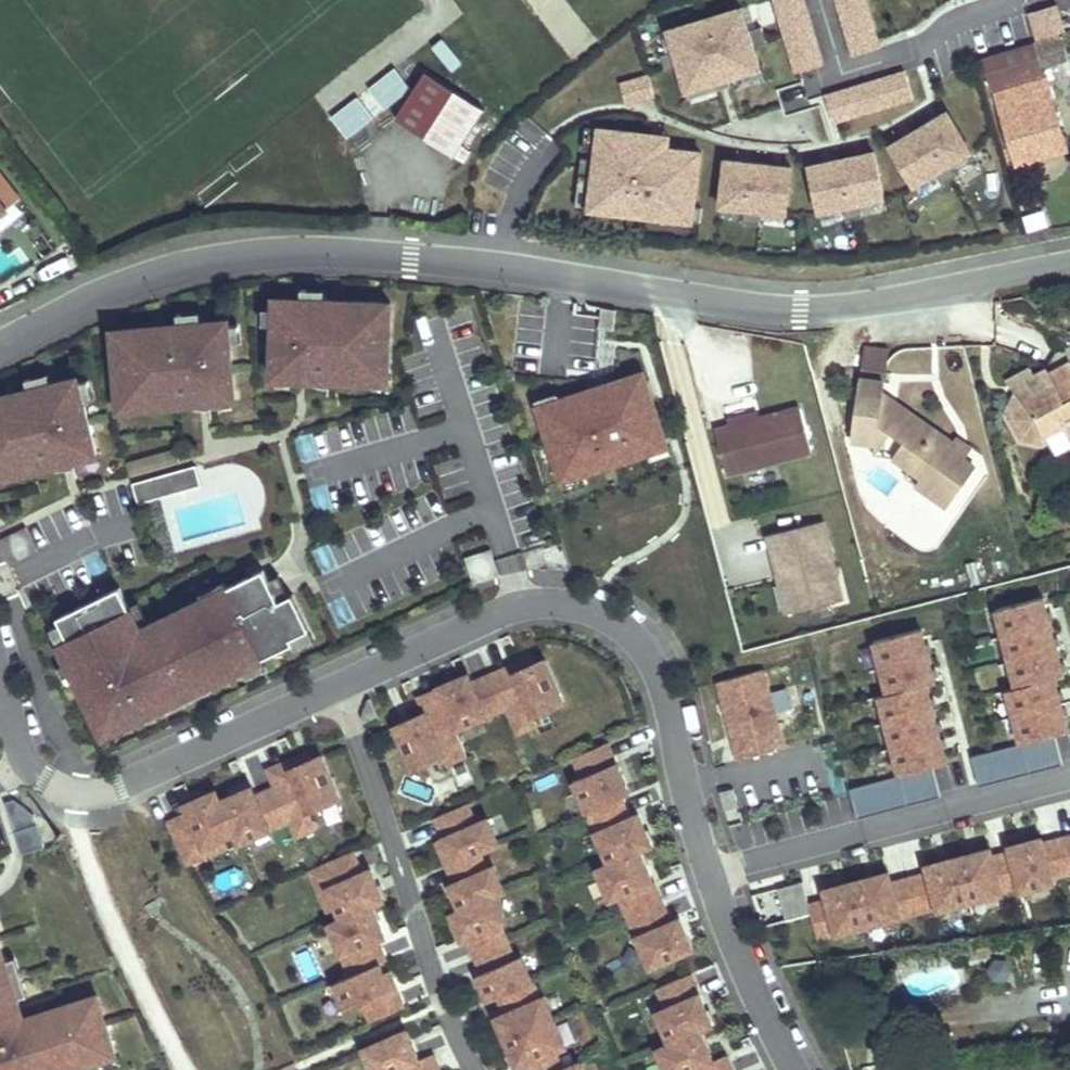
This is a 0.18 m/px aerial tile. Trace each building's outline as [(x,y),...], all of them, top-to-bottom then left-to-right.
[(805,0),(775,0),(797,73),(825,65),(805,0)] [(867,0),(837,0),(853,56),(882,48),(867,0)] [(1021,17),(1029,45),(1035,43),(1056,37),(1069,33),(1061,5),(1021,17)] [(768,44),(763,28),(750,32),(743,9),(706,20),(725,81),(762,70),(755,47),(768,44)] [(725,81),(706,20),(669,31),(675,52),(663,56),(667,72),(680,68),(688,92),(725,81)] [(1035,43),(1043,67),(1064,61),(1056,37),(1035,43)] [(452,72),(463,63),(444,40),(432,49),(452,72)] [(991,85),(994,84),(1017,164),(1067,149),(1059,123),(1053,124),(1051,116),(1056,114),(1035,43),(1029,45),(983,59),(991,85)] [(395,68),(369,89),(385,110),(411,89),(395,68)] [(914,100),(905,72),(827,96),(835,124),(914,100)] [(455,157),(485,110),(425,73),(395,120),(455,157)] [(656,97),(649,75),(621,84),(628,105),(656,97)] [(358,97),(331,117),(347,138),(374,118),(358,97)] [(973,153),(948,112),(891,146),(916,187),(937,175),(944,186),(958,178),(951,166),(973,153)] [(1059,123),(1056,114),(1051,116),(1053,124),(1059,123)] [(695,208),(702,153),(653,147),(654,135),(598,128),(594,160),(582,158),(580,175),(592,176),(588,210),(660,219),(661,205),(695,209),(695,208)] [(885,199),(875,153),(810,167),(820,213),(845,208),(848,221),(864,218),(861,204),(885,199)] [(788,215),(793,168),(727,160),(722,207),(747,210),(745,224),(761,226),(763,212),(788,215)] [(701,224),(702,209),(695,208),(695,209),(693,223),(701,224)] [(826,233),(846,233),(846,215),(826,216),(826,233)] [(327,300),(327,290),(304,289),(303,300),(327,300)] [(274,378),(304,379),(329,380),(365,382),(366,371),(390,372),(391,338),(380,338),(381,302),(327,300),(303,300),(303,305),(276,304),(276,308),(275,324),(274,378)] [(391,338),(392,303),(381,302),(380,338),(391,338)] [(275,324),(276,308),(265,308),(265,324),(275,324)] [(203,322),(202,311),(179,313),(180,324),(203,322)] [(117,365),(120,399),(144,397),(145,407),(237,399),(232,343),(230,325),(204,328),(203,322),(180,324),(125,329),(128,364),(117,365)] [(243,342),(241,324),(230,325),(232,343),(243,342)] [(127,349),(125,329),(114,330),(116,350),(127,349)] [(964,346),(935,352),(945,400),(974,394),(964,346)] [(889,350),(865,347),(861,370),(886,373),(889,350)] [(1068,436),(1069,435),(1069,364),(1050,375),(1047,370),(1035,376),(1031,368),(1007,381),(1016,393),(1008,408),(1022,437),(1040,441),(1046,437),(1062,428),(1068,436)] [(389,383),(390,372),(366,371),(365,382),(389,383)] [(647,381),(644,372),(626,379),(628,387),(647,381)] [(53,383),(50,373),(28,378),(30,389),(53,383)] [(95,397),(91,379),(80,382),(84,399),(95,397)] [(330,390),(329,380),(304,379),(303,389),(330,390)] [(669,448),(647,381),(628,387),(626,379),(560,400),(561,405),(539,412),(562,482),(669,448)] [(851,440),(867,442),(876,444),(878,432),(891,434),(904,443),(894,457),(911,470),(915,465),(925,472),(916,485),(948,507),(975,469),(962,459),(951,451),(955,445),(954,444),(897,403),(883,402),(884,394),(885,382),(860,379),(851,440)] [(0,396),(0,468),(7,466),(9,476),(44,468),(41,458),(68,451),(71,461),(98,454),(80,382),(54,389),(53,383),(30,389),(0,396)] [(883,402),(897,403),(884,394),(883,402)] [(120,399),(121,410),(145,407),(144,397),(120,399)] [(800,407),(760,418),(729,426),(715,429),(727,475),(812,453),(800,407)] [(728,420),(729,426),(760,418),(758,412),(728,420)] [(1046,437),(1054,450),(1069,441),(1069,440),(1068,436),(1062,428),(1046,437)] [(891,434),(878,432),(876,444),(875,455),(891,434)] [(951,451),(962,459),(970,448),(958,439),(954,444),(955,445),(951,451)] [(44,468),(45,473),(72,466),(71,461),(68,451),(41,458),(44,468)] [(203,486),(197,465),(133,483),(139,504),(203,486)] [(7,466),(0,468),(0,479),(9,476),(7,466)] [(768,535),(772,554),(787,551),(793,577),(779,580),(787,614),(830,603),(822,570),(835,567),(824,521),(768,535)] [(28,526),(0,539),(0,542),(10,564),(39,551),(28,526)] [(500,576),(491,549),(465,557),(474,585),(500,576)] [(772,554),(779,580),(793,577),(787,551),(772,554)] [(843,600),(835,567),(822,570),(830,603),(843,600)] [(70,640),(60,645),(102,732),(122,722),(124,727),(168,705),(166,700),(209,680),(211,684),(244,668),(262,659),(295,643),(293,638),(311,629),(294,594),(290,597),(280,601),(270,580),(265,570),(227,588),(230,592),(207,603),(211,610),(178,626),(163,633),(147,641),(139,624),(121,587),(59,617),(62,623),(70,640)] [(290,597),(279,575),(270,580),(280,601),(290,597)] [(903,577),(894,580),(899,600),(908,598),(903,577)] [(207,603),(230,592),(227,588),(225,583),(203,594),(207,603)] [(971,756),(979,787),(1063,765),(1055,735),(1068,731),(1054,679),(1064,676),(1043,597),(998,609),(1017,687),(1007,690),(1021,743),(971,756)] [(149,620),(140,601),(130,606),(139,624),(149,620)] [(178,626),(173,614),(157,622),(163,633),(178,626)] [(70,640),(62,623),(52,628),(60,645),(70,640)] [(297,648),(316,639),(311,629),(293,638),(295,643),(297,648)] [(849,789),(857,819),(941,797),(933,766),(947,763),(926,685),(935,682),(921,629),(874,641),(887,694),(879,696),(900,775),(849,789)] [(537,663),(534,656),(512,666),(515,672),(537,663)] [(267,669),(262,659),(244,668),(249,678),(267,669)] [(564,703),(545,659),(537,663),(515,672),(512,666),(492,674),(507,709),(518,734),(538,725),(534,716),(564,703)] [(784,748),(763,670),(718,682),(738,760),(784,748)] [(468,674),(437,688),(441,698),(456,731),(507,709),(492,674),(472,683),(468,674)] [(168,705),(171,710),(213,689),(211,684),(209,680),(166,700),(168,705)] [(441,698),(437,688),(417,696),(422,706),(441,698)] [(456,731),(441,698),(422,706),(425,713),(394,726),(413,769),(443,756),(447,767),(468,758),(456,731)] [(126,732),(124,727),(122,722),(102,732),(107,741),(126,732)] [(608,743),(573,758),(582,778),(573,781),(587,813),(630,794),(608,743)] [(271,777),(313,759),(309,752),(268,770),(271,777)] [(340,799),(321,756),(313,759),(271,777),(275,787),(290,822),(297,837),(317,828),(310,812),(340,799)] [(290,822),(275,787),(255,796),(251,787),(220,801),(235,834),(239,844),(290,822)] [(220,801),(216,791),(185,804),(188,813),(168,821),(183,856),(224,838),(235,834),(220,801)] [(734,791),(721,793),(726,811),(739,807),(734,791)] [(621,798),(587,813),(609,864),(640,851),(652,845),(638,814),(630,818),(621,798)] [(468,803),(434,818),(443,840),(454,864),(480,853),(499,845),(488,819),(477,824),(468,803)] [(58,843),(48,821),(34,815),(37,824),(45,847),(58,843)] [(14,831),(22,854),(45,847),(37,824),(14,831)] [(1060,839),(1069,876),(1069,836),(1060,839)] [(187,864),(228,846),(224,838),(183,856),(187,864)] [(1060,839),(1043,843),(1042,838),(1009,847),(1010,852),(1011,852),(1020,887),(1019,887),(1020,888),(1021,892),(1069,879),(1069,876),(1060,839)] [(454,864),(443,840),(436,843),(447,867),(454,864)] [(1010,852),(993,856),(991,848),(959,857),(970,902),(1020,888),(1019,887),(1020,887),(1011,852),(1010,852)] [(662,902),(640,851),(609,864),(597,870),(610,901),(619,897),(628,917),(662,902)] [(385,900),(371,869),(363,872),(355,853),(320,868),(337,909),(342,919),(372,906),(385,900)] [(505,893),(494,867),(487,870),(480,853),(454,864),(447,867),(454,884),(449,886),(461,912),(496,897),(505,893)] [(970,902),(959,857),(927,865),(929,873),(909,878),(918,913),(937,908),(938,911),(970,902)] [(337,909),(320,868),(312,871),(329,912),(337,909)] [(909,878),(892,883),(889,872),(857,880),(869,926),(918,913),(909,878)] [(869,926),(857,880),(824,889),(827,900),(809,905),(811,914),(818,940),(869,926)] [(778,888),(786,920),(811,914),(809,905),(803,882),(778,888)] [(507,921),(496,897),(461,912),(451,916),(463,941),(468,939),(475,957),(508,942),(500,924),(507,921)] [(693,949),(680,918),(670,922),(662,902),(628,917),(650,968),(693,949)] [(342,919),(329,924),(352,976),(380,963),(387,961),(378,941),(386,937),(372,906),(342,919)] [(533,982),(522,957),(516,960),(508,942),(475,957),(483,974),(478,976),(489,1001),(499,997),(533,982)] [(117,1056),(105,1020),(92,1025),(84,999),(24,1018),(5,961),(0,944),(0,1069),(72,1069),(117,1056)] [(991,956),(989,947),(980,948),(981,958),(991,956)] [(972,959),(981,958),(980,948),(970,950),(972,959)] [(27,995),(16,957),(5,961),(18,999),(27,995)] [(384,973),(380,963),(352,976),(335,983),(346,1009),(363,1002),(371,1022),(405,1007),(396,986),(391,988),(384,973)] [(396,986),(389,971),(384,973),(391,988),(396,986)] [(713,1025),(691,974),(658,988),(666,1009),(656,1013),(670,1044),(700,1031),(713,1025)] [(556,1023),(545,997),(540,999),(533,982),(499,997),(506,1014),(501,1016),(513,1041),(551,1025),(556,1023)] [(105,1020),(97,995),(84,999),(92,1025),(105,1020)] [(556,1053),(562,1050),(551,1025),(513,1041),(508,1043),(519,1067),(524,1065),(526,1069),(563,1069),(556,1053)] [(364,1049),(373,1069),(400,1069),(401,1069),(440,1069),(434,1054),(420,1060),(407,1030),(364,1049)] [(657,1050),(666,1069),(732,1069),(726,1056),(713,1061),(700,1031),(670,1044),(657,1050)]
